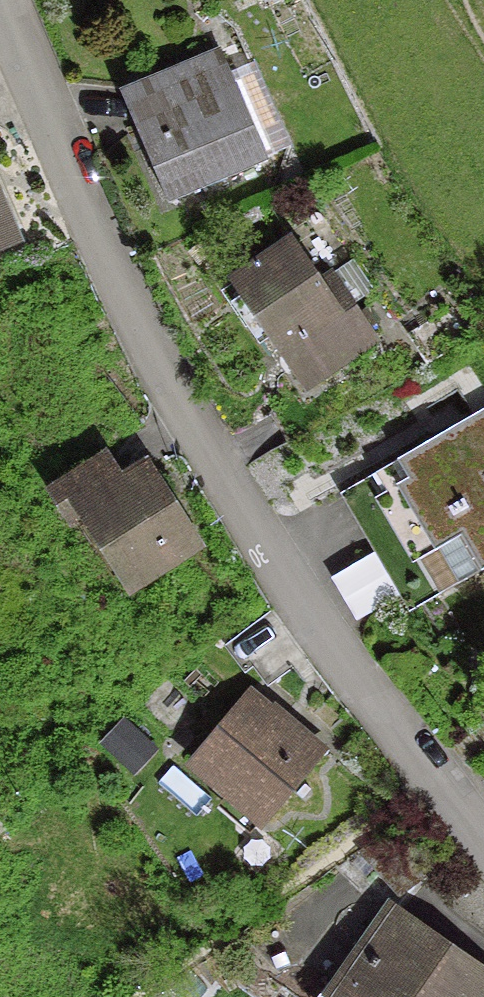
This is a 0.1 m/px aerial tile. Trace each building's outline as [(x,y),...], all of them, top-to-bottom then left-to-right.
[(158,141),(140,149),(163,202),(253,164),(220,87),(229,83),(215,52),(135,87),(158,141)] [(14,244),(0,211),(0,250),(14,244)] [(372,340),(328,275),(316,284),(289,244),(229,284),(299,389),(372,340)] [(469,417),(344,491),(412,608),(483,567),(483,424),(476,429),(469,417)] [(266,814),(316,754),(265,712),(263,714),(242,697),(187,763),(225,794),(232,785),(266,814)] [(480,989),(389,926),(342,993),(348,996),(474,996),(480,989)]
